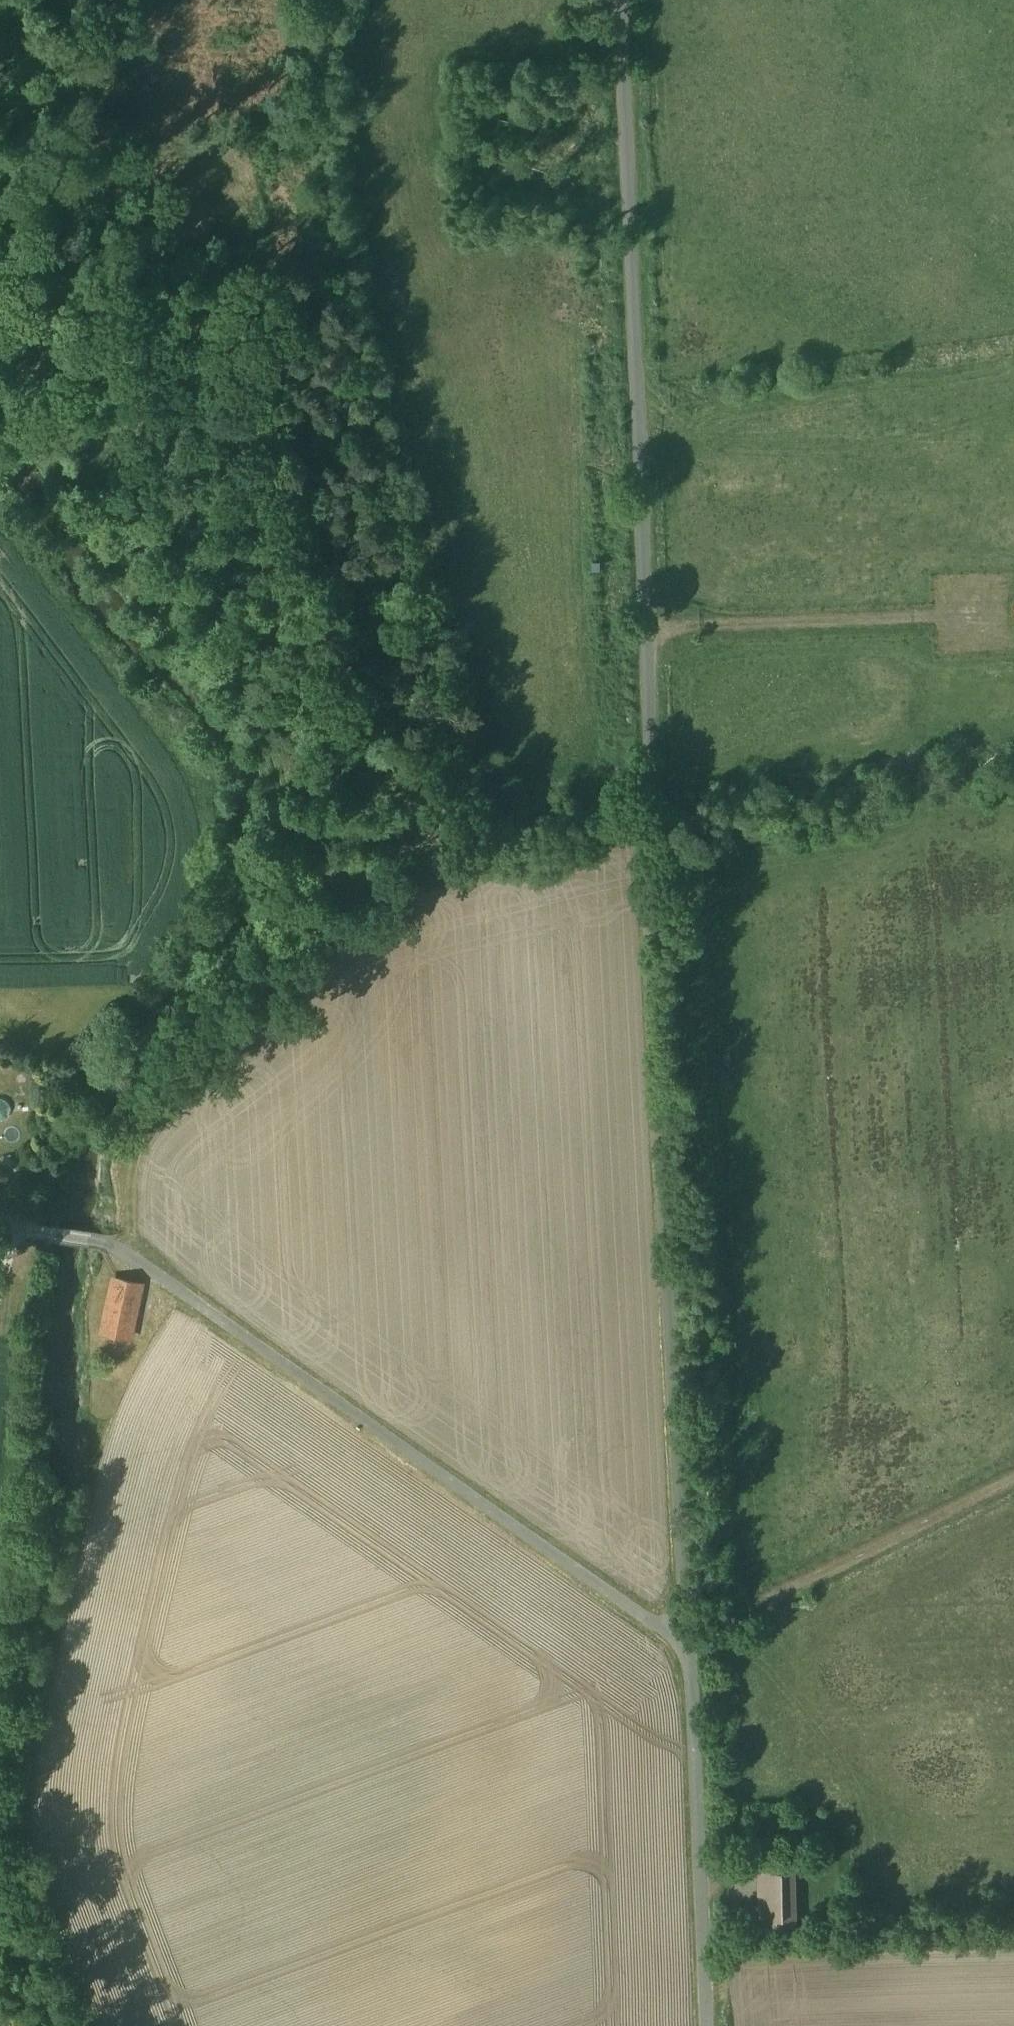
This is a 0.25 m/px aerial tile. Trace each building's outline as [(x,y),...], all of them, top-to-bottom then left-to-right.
[(142,1281),(116,1275),(104,1334),(129,1339),(142,1281)] [(801,1924),(801,1863),(761,1863),(762,1924),(801,1924)]
